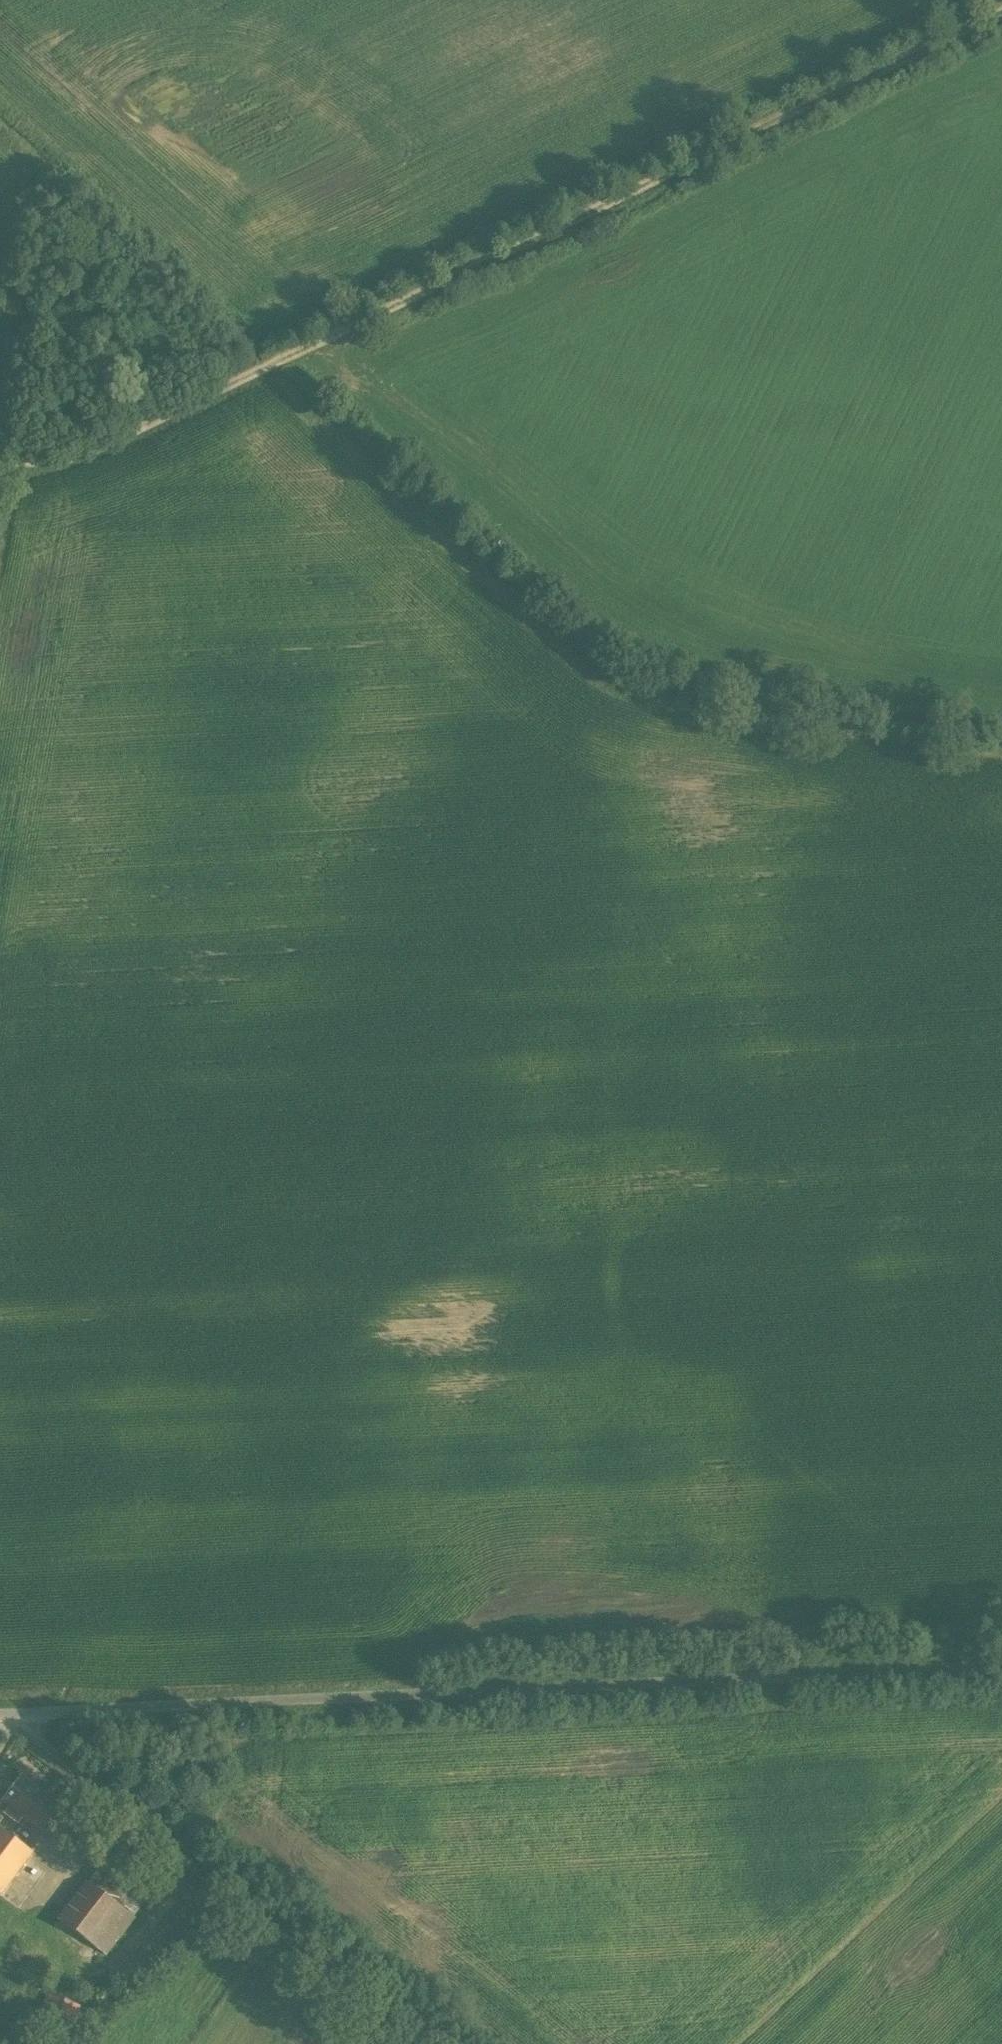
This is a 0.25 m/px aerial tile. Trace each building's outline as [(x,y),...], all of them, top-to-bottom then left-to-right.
[(64,1808),(20,1775),(1,1801),(22,1816),(13,1829),(35,1846),(64,1808)] [(0,1829),(0,1892),(30,1852),(0,1829)] [(115,1846),(59,1920),(103,1954),(159,1878),(115,1846)]
